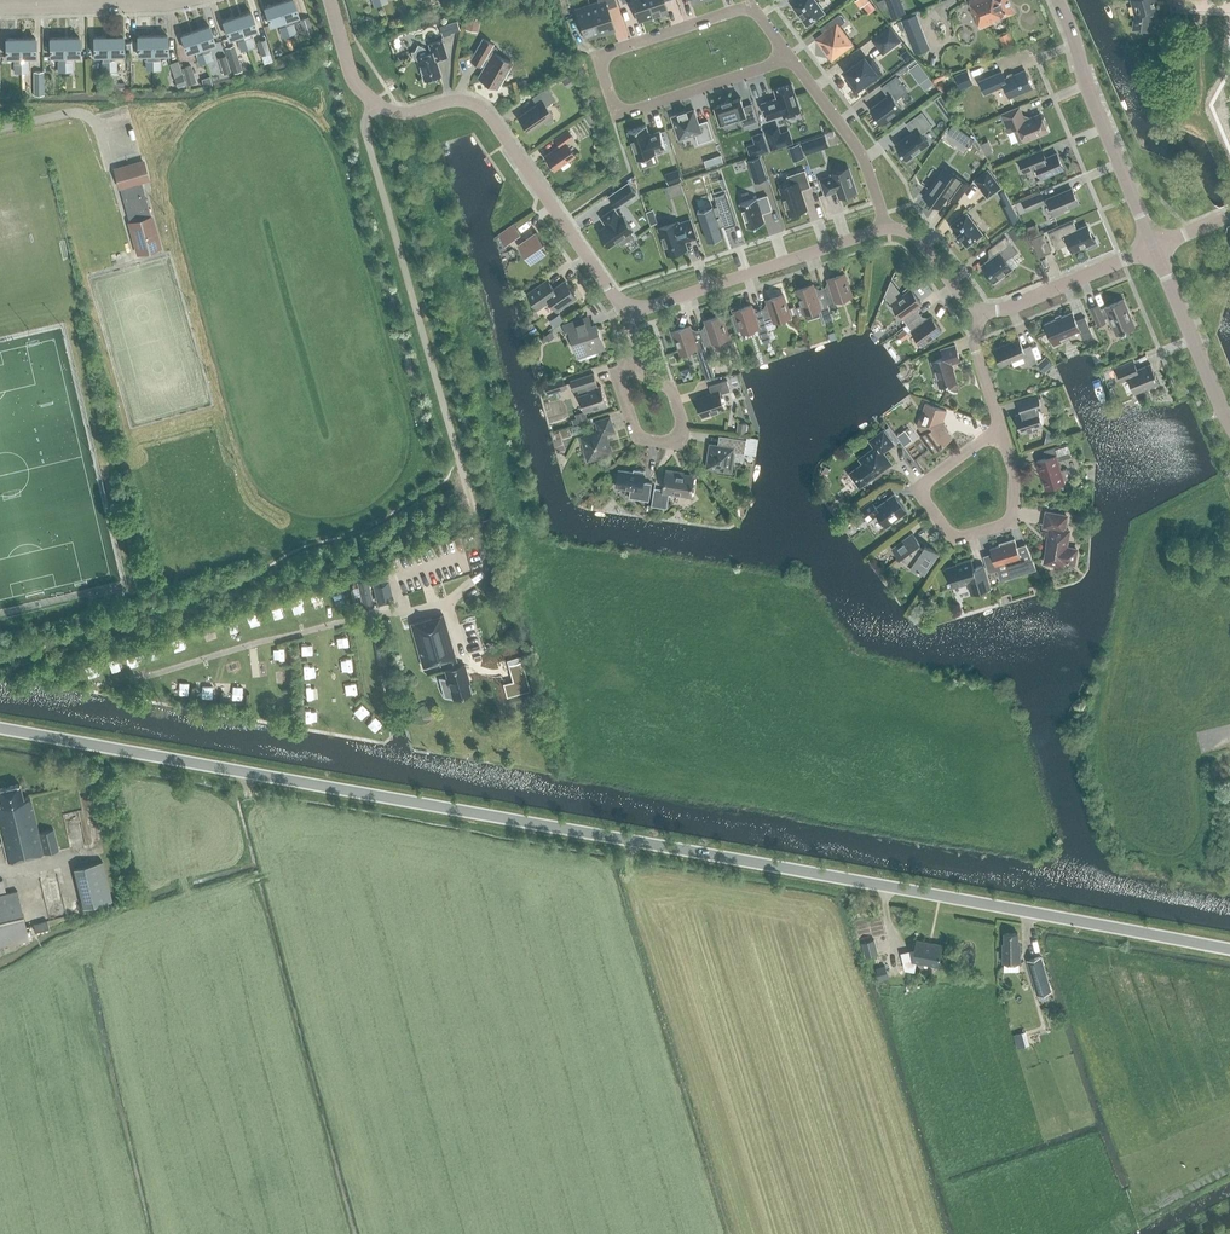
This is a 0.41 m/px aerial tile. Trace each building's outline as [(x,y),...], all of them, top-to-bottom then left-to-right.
[(279,3),(284,20),(286,26),(292,24),(290,18),(298,16),(293,0),(288,0),(279,3)] [(590,6),(599,34),(613,29),(607,8),(616,5),(614,0),(597,0),(598,3),(590,6)] [(647,0),(621,0),(622,3),(631,0),(638,21),(652,16),(647,0)] [(652,16),(667,12),(663,0),(647,0),(652,16)] [(807,26),(824,13),(815,0),(801,0),(792,6),(807,26)] [(869,1),(868,0),(856,0),(854,1),(859,8),(869,1)] [(891,19),(904,14),(898,0),(883,0),(877,2),(883,10),(887,9),(891,19)] [(1013,12),(1008,0),(972,0),(968,1),(980,29),(997,22),(996,19),(1013,12)] [(1132,30),(1149,32),(1151,16),(1157,15),(1153,0),(1130,0),(1134,14),(1132,30)] [(279,3),(264,8),(270,25),(278,22),(284,20),(279,3)] [(599,34),(590,6),(575,10),(585,39),(599,34)] [(251,12),(237,17),(244,40),(251,38),(249,32),(256,29),(251,12)] [(829,30),(817,39),(831,59),(851,44),(838,27),(844,22),(838,14),(825,24),(829,30)] [(929,49),(916,14),(897,22),(900,30),(904,29),(914,55),(929,49)] [(237,17),(223,22),(228,39),(236,36),(238,42),(244,40),(237,17)] [(300,20),(305,35),(313,32),(308,17),(300,20)] [(477,28),(479,19),(468,17),(466,26),(477,28)] [(456,22),(447,25),(450,33),(459,30),(456,22)] [(292,24),(286,26),(289,35),(295,33),(292,24)] [(871,39),(883,54),(901,41),(889,25),(871,39)] [(209,26),(195,31),(203,54),(209,51),(207,46),(215,43),(209,26)] [(286,26),(280,28),(283,37),(289,35),(286,26)] [(195,31),(181,35),(187,52),(194,50),(196,56),(203,54),(195,31)] [(152,36),(137,36),(138,54),(146,54),(146,60),(153,60),(152,36)] [(167,36),(152,36),(153,60),(159,60),(159,54),(167,54),(167,36)] [(79,37),(64,38),(65,62),(71,62),(71,56),(79,55),(79,37)] [(108,37),(94,37),(94,55),(102,55),(102,61),(109,61),(108,37)] [(123,37),(108,37),(109,61),(115,61),(115,55),(123,55),(123,37)] [(35,38),(20,39),(21,63),(28,63),(27,57),(36,56),(35,38)] [(64,38),(50,38),(50,56),(58,56),(58,62),(65,62),(64,38)] [(251,38),(244,40),(247,49),(254,47),(251,38)] [(20,39),(6,39),(6,57),(14,57),(14,63),(21,63),(20,39)] [(265,39),(257,42),(261,56),(270,53),(265,39)] [(478,78),(496,88),(511,63),(494,53),(497,48),(491,45),(492,44),(483,39),(471,61),(479,65),(480,64),(485,67),(478,78)] [(244,40),(238,42),(241,51),(247,49),(244,40)] [(413,60),(417,58),(424,80),(440,75),(435,60),(447,56),(441,40),(428,44),(431,53),(426,54),(424,48),(418,45),(415,51),(411,52),(413,60)] [(209,51),(203,54),(206,63),(212,61),(209,51)] [(203,54),(196,56),(199,65),(206,63),(203,54)] [(850,77),(847,79),(856,91),(868,82),(866,79),(875,73),(864,58),(846,72),(850,77)] [(918,62),(916,59),(907,65),(910,68),(909,69),(920,83),(929,76),(918,62)] [(239,63),(231,65),(234,73),(242,71),(239,63)] [(223,75),(230,72),(228,65),(221,68),(223,75)] [(187,85),(196,82),(191,66),(182,68),(187,85)] [(954,75),(960,89),(973,84),(967,69),(954,75)] [(984,94),(990,92),(1004,86),(1009,98),(1032,88),(1025,70),(1004,79),(1001,72),(979,82),(984,94)] [(563,71),(553,78),(557,83),(566,76),(563,71)] [(33,72),(33,95),(44,95),(43,72),(33,72)] [(173,77),(177,87),(185,84),(181,74),(173,77)] [(570,86),(575,82),(569,75),(564,78),(570,86)] [(881,87),(888,96),(870,110),(881,125),(902,109),(895,100),(907,91),(896,76),(881,87)] [(110,84),(111,92),(124,91),(124,83),(110,84)] [(767,120),(782,115),(782,117),(800,112),(791,85),(774,91),(777,99),(762,104),(767,120)] [(547,88),(532,98),(537,105),(518,118),(528,132),(552,115),(546,106),(555,100),(547,88)] [(940,94),(933,99),(941,110),(948,104),(940,94)] [(740,98),(739,98),(731,101),(731,99),(722,102),(723,104),(715,106),(714,106),(714,107),(715,107),(720,123),(720,124),(721,124),(721,123),(740,117),(742,125),(757,121),(751,104),(743,107),(740,99),(741,99),(740,98)] [(1019,107),(1001,114),(1008,131),(1014,129),(1020,143),(1024,141),(1024,142),(1048,132),(1040,114),(1025,120),(1024,118),(1024,119),(1019,107)] [(713,139),(707,120),(698,123),(693,110),(687,112),(686,111),(678,114),(670,116),(673,125),(674,125),(679,139),(694,134),(698,144),(713,139)] [(906,160),(927,144),(920,134),(931,126),(921,113),(905,124),(912,133),(895,145),(906,160)] [(589,126),(593,123),(588,115),(584,118),(589,126)] [(648,134),(645,124),(627,130),(636,159),(655,153),(654,150),(665,147),(659,130),(648,134)] [(958,129),(952,125),(947,132),(953,136),(958,129)] [(776,128),(765,132),(771,150),(782,146),(776,128)] [(544,156),(554,170),(574,156),(565,143),(572,138),(567,130),(554,139),(559,146),(544,156)] [(752,136),(758,155),(768,151),(762,133),(752,136)] [(806,155),(815,152),(811,139),(801,143),(806,155)] [(1042,149),(1036,152),(1018,159),(1024,173),(1036,168),(1041,178),(1063,169),(1056,153),(1046,158),(1042,149)] [(715,166),(724,164),(721,155),(713,158),(715,166)] [(766,178),(759,157),(748,161),(754,182),(766,178)] [(148,179),(143,162),(114,170),(129,223),(138,254),(160,248),(151,217),(141,181),(148,179)] [(839,198),(855,193),(846,167),(831,172),(832,174),(821,178),(826,191),(833,189),(832,188),(835,187),(839,198)] [(928,188),(922,196),(939,208),(947,196),(956,203),(965,190),(969,185),(952,173),(945,168),(939,177),(930,189),(928,188)] [(974,180),(987,198),(1001,188),(988,170),(974,180)] [(675,174),(674,171),(665,175),(668,184),(682,179),(680,172),(675,174)] [(806,208),(806,207),(805,206),(800,190),(810,187),(805,171),(788,176),(790,184),(780,188),(789,214),(801,210),(805,209),(806,208)] [(609,196),(617,207),(635,194),(628,183),(609,196)] [(1078,204),(1071,189),(1047,199),(1054,216),(1063,212),(1062,210),(1078,204)] [(698,211),(697,211),(707,241),(708,241),(708,240),(721,235),(722,237),(723,236),(720,227),(724,226),(724,228),(725,228),(725,227),(734,224),(734,225),(735,225),(725,193),(724,194),(715,197),(714,197),(717,206),(713,207),(713,206),(712,206),(712,208),(699,212),(698,211)] [(1016,203),(1020,213),(1044,203),(1040,193),(1016,203)] [(771,210),(767,196),(757,199),(757,198),(739,203),(747,228),(764,222),(762,213),(771,210)] [(619,240),(621,244),(633,236),(630,232),(633,231),(622,215),(620,217),(614,208),(601,217),(604,222),(607,226),(598,231),(609,247),(619,240)] [(960,238),(966,247),(983,235),(967,213),(950,225),(956,234),(959,239),(960,238)] [(686,249),(684,242),(696,238),(690,220),(678,224),(677,222),(659,228),(668,255),(677,252),(677,253),(684,251),(684,249),(686,249)] [(1055,248),(1068,242),(1072,252),(1087,245),(1088,249),(1097,245),(1095,239),(1093,240),(1087,226),(1076,230),(1073,222),(1049,233),(1055,248)] [(1028,227),(1032,237),(1043,233),(1039,223),(1028,227)] [(514,224),(498,235),(505,245),(521,234),(514,224)] [(1021,231),(1017,226),(1008,232),(1012,238),(1019,233),(1021,231)] [(525,256),(524,256),(530,264),(545,253),(540,246),(544,243),(536,232),(518,245),(525,256)] [(1034,247),(1047,242),(1043,235),(1031,240),(1034,247)] [(990,279),(993,284),(1002,277),(1002,276),(1012,269),(1005,260),(1017,252),(1005,237),(988,249),(994,256),(981,265),(991,279),(990,279)] [(1196,262),(1190,265),(1198,285),(1205,283),(1196,262)] [(830,286),(822,288),(828,304),(851,296),(844,273),(828,279),(830,286)] [(527,294),(538,309),(550,301),(557,311),(576,297),(565,281),(551,290),(544,282),(527,294)] [(805,314),(805,312),(819,307),(824,322),(833,319),(828,304),(822,288),(814,291),(812,284),(796,290),(802,306),(805,315),(805,314)] [(891,304),(906,324),(920,314),(915,308),(921,303),(911,290),(891,304)] [(769,307),(761,309),(766,325),(790,317),(782,294),(766,300),(769,307)] [(1090,309),(1097,326),(1105,322),(1104,319),(1109,317),(1116,335),(1135,327),(1123,299),(1104,307),(1105,308),(1100,310),(1098,305),(1090,309)] [(753,312),(751,305),(735,310),(735,313),(732,314),(738,331),(741,330),(742,333),(758,328),(762,342),(770,339),(771,341),(772,341),(768,330),(766,325),(761,309),(753,312)] [(795,308),(794,306),(787,309),(790,316),(797,314),(795,308)] [(802,306),(795,308),(797,314),(798,317),(805,315),(802,306)] [(1072,312),(1044,324),(1053,346),(1060,343),(1059,341),(1059,339),(1079,330),(1083,339),(1092,335),(1085,318),(1076,321),(1072,312)] [(920,314),(906,324),(922,345),(941,330),(931,317),(925,321),(920,314)] [(554,325),(564,321),(562,315),(552,319),(554,325)] [(707,327),(699,330),(704,346),(728,338),(721,315),(705,320),(707,327)] [(594,351),(603,348),(598,333),(595,334),(593,326),(587,328),(584,320),(565,326),(568,335),(571,334),(576,350),(583,348),(586,358),(596,355),(594,351)] [(704,346),(699,330),(691,333),(689,326),(673,331),(681,354),(696,349),(700,362),(709,359),(704,346)] [(902,341),(909,336),(904,330),(897,334),(902,341)] [(550,332),(544,336),(548,342),(554,337),(550,332)] [(1037,362),(1030,346),(1022,349),(1019,340),(994,350),(1001,365),(1025,355),(1029,365),(1037,362)] [(931,362),(939,387),(956,382),(951,364),(960,361),(955,345),(941,349),(944,358),(931,362)] [(1045,372),(1053,364),(1045,357),(1037,364),(1045,372)] [(706,379),(714,376),(709,359),(700,362),(706,379)] [(1137,370),(1133,360),(1115,368),(1121,382),(1129,379),(1134,391),(1145,386),(1146,388),(1158,384),(1154,376),(1155,376),(1150,364),(1137,370)] [(593,411),(607,406),(600,386),(598,387),(593,374),(570,381),(573,390),(577,389),(579,396),(578,396),(583,411),(585,411),(592,408),(593,411)] [(544,384),(548,394),(566,388),(563,378),(544,384)] [(726,380),(708,386),(711,394),(696,399),(701,417),(725,409),(720,394),(730,391),(726,380)] [(1015,415),(1020,433),(1043,426),(1042,424),(1043,421),(1044,419),(1043,416),(1042,414),(1040,412),(1038,410),(1036,405),(1040,403),(1038,395),(1017,401),(1021,413),(1015,415)] [(920,419),(922,419),(920,425),(925,433),(920,436),(932,452),(951,438),(939,422),(943,411),(946,411),(926,403),(920,419)] [(578,423),(588,420),(585,411),(583,411),(575,414),(578,423)] [(610,417),(595,422),(598,431),(580,437),(585,450),(583,450),(587,462),(599,458),(598,456),(611,452),(605,434),(614,431),(610,417)] [(745,434),(747,423),(738,422),(736,433),(745,434)] [(895,443),(899,441),(889,427),(885,430),(895,443)] [(858,460),(862,465),(850,474),(859,487),(866,482),(872,483),(873,477),(883,469),(882,467),(889,462),(882,452),(893,444),(883,431),(870,441),(875,448),(858,460)] [(903,431),(898,436),(905,445),(911,441),(903,431)] [(719,470),(719,471),(731,473),(733,461),(731,461),(733,452),(744,454),(746,440),(725,437),(723,446),(709,444),(706,468),(719,470)] [(1071,457),(1067,444),(1044,451),(1046,458),(1037,461),(1045,489),(1064,483),(1063,480),(1069,479),(1070,476),(1068,471),(1066,469),(1060,471),(1057,461),(1071,457)] [(619,470),(616,487),(630,490),(629,498),(649,501),(651,483),(643,482),(645,471),(633,469),(633,472),(619,470)] [(651,506),(667,508),(669,494),(690,497),(694,476),(677,473),(677,472),(666,470),(663,489),(654,488),(651,506)] [(859,509),(868,521),(877,515),(886,527),(906,512),(894,495),(876,507),(871,500),(859,509)] [(1050,528),(1048,539),(1050,539),(1049,547),(1047,546),(1044,563),(1062,566),(1063,562),(1074,564),(1076,549),(1066,547),(1069,531),(1064,530),(1066,516),(1046,513),(1044,527),(1050,528)] [(899,558),(900,557),(911,565),(924,574),(938,554),(925,545),(923,548),(920,546),(919,544),(920,543),(912,533),(892,549),(899,558)] [(999,546),(990,549),(991,553),(995,566),(1005,563),(1009,575),(1035,567),(1032,561),(1025,544),(1016,547),(1014,538),(1003,542),(1004,545),(999,546)] [(945,568),(951,588),(968,583),(971,594),(990,589),(983,565),(973,568),(971,559),(961,562),(962,563),(945,568)] [(387,571),(372,575),(380,604),(395,600),(387,571)] [(357,582),(363,608),(373,606),(367,580),(357,582)] [(465,675),(467,675),(464,665),(457,667),(443,615),(410,624),(422,667),(447,660),(449,669),(444,671),(447,681),(444,697),(452,699),(470,693),(465,675)] [(528,690),(518,657),(509,660),(515,681),(512,682),(515,694),(528,690)] [(8,863),(43,855),(43,854),(58,851),(53,829),(38,833),(29,796),(23,798),(19,784),(0,789),(0,805),(0,806),(0,831),(8,863)] [(112,900),(102,862),(73,869),(83,908),(112,900)] [(29,939),(17,891),(6,893),(2,880),(0,880),(0,946),(29,939)] [(33,924),(36,933),(49,929),(47,920),(33,924)] [(1021,961),(1020,942),(1019,942),(1018,932),(1005,933),(1005,943),(1003,943),(1004,962),(1021,961)] [(877,954),(874,940),(862,943),(866,957),(877,954)] [(901,953),(905,970),(914,972),(916,962),(938,966),(942,946),(916,941),(914,951),(902,954),(901,953)] [(1032,980),(1033,979),(1037,996),(1050,992),(1045,976),(1046,975),(1041,957),(1026,961),(1032,980)] [(888,978),(885,966),(875,968),(879,981),(888,978)] [(1017,1049),(1026,1046),(1023,1032),(1013,1035),(1017,1049)]
